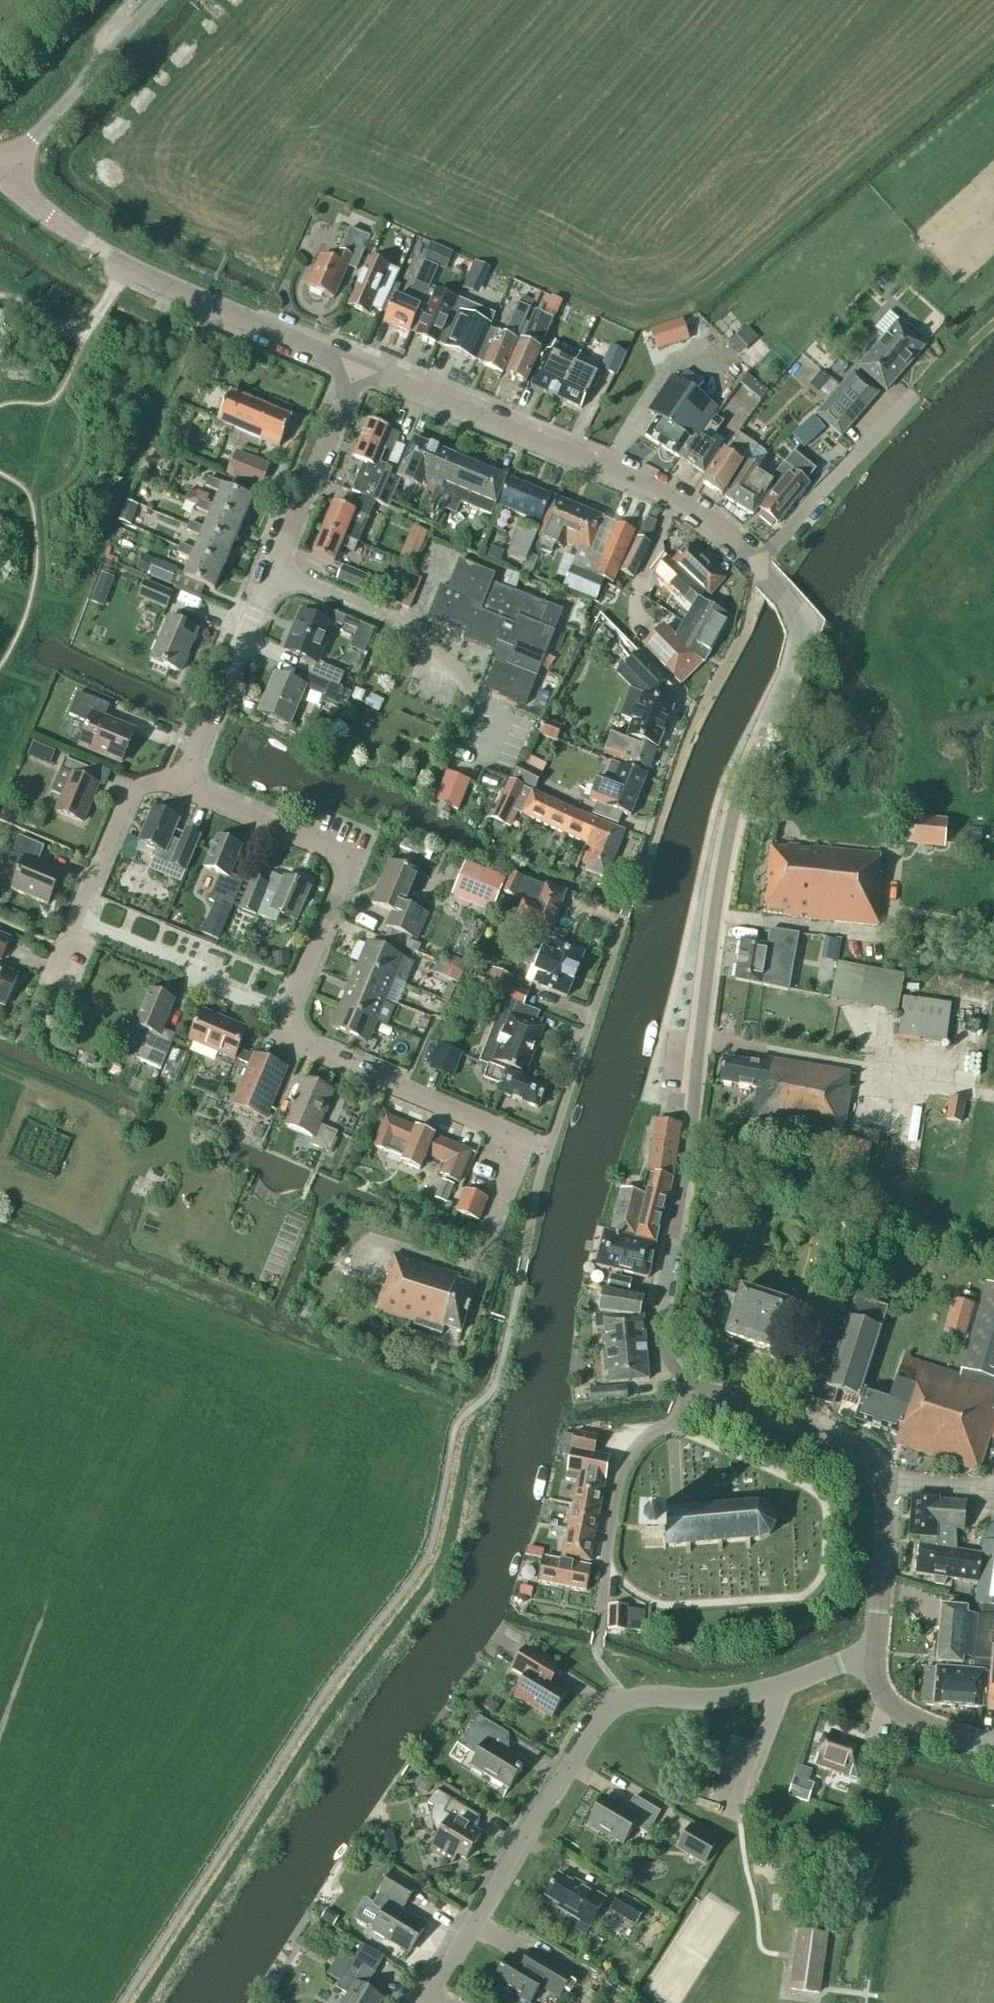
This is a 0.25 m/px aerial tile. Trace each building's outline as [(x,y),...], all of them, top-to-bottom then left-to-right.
[(308,288),(333,299),(347,267),(357,271),(371,238),(351,229),(336,263),(322,257),(308,288)] [(425,263),(438,268),(446,250),(432,243),(424,262),(425,263)] [(350,307),(368,315),(371,308),(382,313),(399,273),(370,260),(350,307)] [(396,297),(386,319),(394,323),(393,325),(410,333),(411,332),(429,290),(439,269),(438,268),(425,263),(417,282),(408,303),(396,297)] [(429,290),(411,332),(417,335),(417,336),(439,345),(451,317),(450,317),(457,301),(436,291),(435,293),(429,290)] [(485,340),(476,362),(477,362),(478,362),(487,366),(487,367),(503,373),(517,341),(531,311),(529,310),(533,301),(522,296),(518,305),(504,335),(499,333),(490,329),(485,340)] [(451,317),(439,345),(439,346),(439,345),(454,351),(454,352),(476,362),(485,340),(490,329),(495,318),(458,301),(451,317)] [(508,376),(526,384),(554,320),(544,315),(534,312),(522,343),(508,376)] [(924,348),(897,324),(859,368),(886,391),(924,348)] [(554,347),(562,330),(553,326),(546,344),(554,347)] [(739,351),(755,335),(747,327),(731,342),(739,351)] [(616,374),(626,353),(611,346),(601,368),(616,374)] [(574,363),(547,351),(541,365),(531,386),(560,399),(568,377),(574,363)] [(581,409),(591,388),(594,389),(600,375),(574,363),(568,377),(560,399),(581,409)] [(693,442),(695,440),(717,408),(697,394),(704,384),(686,372),(680,381),(673,376),(648,412),(658,419),(646,437),(678,458),(690,440),(693,442)] [(820,372),(810,384),(820,393),(831,381),(820,372)] [(854,373),(841,389),(865,410),(878,395),(854,373)] [(865,410),(841,389),(827,405),(851,426),(865,410)] [(292,418),(231,392),(218,422),(280,448),(292,418)] [(841,437),(851,426),(827,405),(817,416),(841,437)] [(698,442),(695,440),(693,442),(690,440),(678,458),(704,474),(720,451),(709,444),(723,423),(715,418),(698,442)] [(814,418),(792,437),(803,449),(825,429),(814,418)] [(380,466),(386,451),(382,449),(390,430),(369,421),(354,458),(364,462),(352,491),(367,497),(366,499),(373,501),(386,468),(380,466)] [(743,465),(744,466),(752,452),(756,447),(738,434),(703,484),(722,497),(743,465)] [(401,472),(387,466),(387,468),(386,468),(373,501),(386,507),(398,478),(417,485),(419,480),(438,488),(436,492),(440,493),(435,505),(445,509),(449,498),(447,498),(449,492),(442,489),(455,457),(414,440),(401,472)] [(758,508),(771,485),(766,482),(768,478),(762,474),(762,472),(759,470),(768,455),(758,448),(756,447),(752,452),(744,466),(746,467),(725,499),(753,516),(758,508)] [(260,488),(269,464),(236,451),(227,474),(260,488)] [(442,489),(449,492),(447,498),(449,498),(445,509),(458,514),(462,504),(491,516),(507,478),(455,457),(442,489)] [(794,472),(793,472),(784,464),(771,480),(768,478),(766,482),(771,485),(758,508),(763,512),(759,518),(770,528),(776,523),(777,524),(810,485),(807,483),(815,473),(802,463),(795,473),(794,472)] [(225,485),(209,478),(205,487),(221,493),(215,507),(214,510),(243,523),(253,501),(223,488),(225,485)] [(128,500),(139,505),(147,485),(136,480),(128,500)] [(511,480),(499,507),(520,516),(531,489),(511,480)] [(531,489),(520,516),(540,524),(551,497),(531,489)] [(215,507),(206,503),(208,497),(189,490),(185,500),(198,505),(196,509),(211,515),(206,529),(204,532),(234,545),(243,523),(214,510),(215,507)] [(375,503),(361,498),(355,512),(335,504),(324,530),(357,543),(359,544),(375,503)] [(635,531),(617,524),(603,557),(591,552),(605,519),(555,499),(538,539),(540,539),(536,549),(551,555),(555,545),(563,549),(565,544),(580,550),(573,566),(565,588),(596,601),(605,580),(613,583),(635,531)] [(131,525),(139,505),(128,500),(119,520),(131,525)] [(394,523),(397,515),(390,512),(386,519),(394,523)] [(648,513),(639,532),(650,537),(658,518),(648,513)] [(206,529),(190,522),(187,531),(202,538),(196,551),(195,554),(225,567),(234,545),(204,532),(206,529)] [(442,544),(447,528),(439,526),(433,542),(442,544)] [(540,533),(521,526),(509,557),(527,564),(540,533)] [(314,555),(334,564),(341,547),(354,553),(357,543),(324,530),(314,555)] [(416,563),(426,540),(410,533),(400,557),(416,563)] [(620,574),(635,580),(652,546),(638,539),(620,574)] [(177,553),(192,560),(185,578),(215,591),(225,567),(195,554),(196,551),(181,545),(177,553)] [(725,579),(689,545),(673,562),(710,596),(725,579)] [(137,569),(148,574),(153,564),(155,559),(143,554),(137,569)] [(705,592),(667,558),(653,572),(697,613),(687,627),(696,634),(699,630),(715,643),(730,617),(700,600),(705,592)] [(153,564),(148,574),(171,584),(177,569),(155,559),(153,564)] [(460,561),(448,590),(441,587),(429,616),(458,628),(459,625),(468,628),(463,639),(499,653),(485,689),(526,706),(555,633),(555,632),(563,611),(493,583),(496,576),(460,561)] [(365,592),(370,578),(342,567),(337,581),(365,592)] [(91,602),(104,607),(114,578),(102,574),(91,602)] [(364,594),(380,601),(386,586),(370,579),(365,592),(364,594)] [(168,608),(174,595),(145,583),(139,596),(168,608)] [(332,627),(303,614),(287,650),(307,659),(302,671),(338,687),(339,685),(349,689),(354,678),(344,674),(344,673),(317,661),(332,627)] [(197,631),(169,619),(152,660),(180,672),(197,631)] [(715,643),(699,630),(696,634),(687,627),(677,642),(664,629),(644,648),(680,685),(703,663),(704,663),(715,643)] [(667,681),(639,654),(626,667),(624,665),(615,673),(631,689),(620,719),(631,723),(625,739),(657,751),(674,708),(652,700),(654,695),(667,681)] [(307,689),(324,696),(321,702),(344,712),(352,694),(302,672),(297,683),(274,674),(258,712),(291,727),(302,700),(307,690),(307,689)] [(307,690),(302,700),(315,706),(319,695),(307,690)] [(361,703),(366,694),(357,690),(353,699),(361,703)] [(69,716),(90,724),(81,745),(121,762),(134,733),(104,721),(110,707),(79,693),(69,716)] [(557,742),(561,728),(544,722),(540,736),(557,742)] [(625,739),(612,734),(604,754),(649,772),(657,751),(625,739)] [(27,756),(50,765),(55,752),(33,743),(27,756)] [(72,775),(57,812),(82,823),(98,785),(85,780),(90,768),(66,758),(61,770),(72,775)] [(596,817),(619,826),(623,814),(631,817),(647,776),(612,762),(605,780),(600,778),(591,802),(601,805),(596,817)] [(520,765),(513,780),(535,791),(542,776),(520,765)] [(448,772),(436,802),(451,808),(464,777),(448,772)] [(596,820),(574,810),(510,782),(491,819),(511,829),(519,813),(587,846),(596,820)] [(152,857),(185,872),(200,836),(186,830),(181,843),(170,838),(178,820),(154,810),(141,842),(156,848),(152,857)] [(615,858),(625,833),(596,820),(587,846),(594,849),(615,858)] [(945,826),(911,822),(909,841),(944,845),(945,826)] [(126,847),(138,842),(136,838),(127,835),(124,843),(126,847)] [(8,864),(22,869),(13,891),(48,905),(62,871),(39,862),(44,848),(19,837),(8,864)] [(206,869),(220,875),(209,901),(219,905),(214,918),(226,923),(231,910),(244,881),(229,874),(241,846),(219,837),(206,869)] [(399,848),(430,860),(434,851),(403,839),(399,848)] [(764,914),(789,916),(789,917),(878,927),(882,875),(879,875),(881,856),(805,848),(805,851),(794,850),(795,846),(771,844),(764,914)] [(606,879),(615,858),(594,849),(586,871),(606,879)] [(372,904),(394,913),(387,928),(390,929),(385,940),(418,954),(421,947),(411,943),(413,938),(417,940),(428,915),(408,906),(422,875),(390,861),(372,904)] [(572,881),(576,871),(567,867),(563,877),(572,881)] [(463,870),(454,891),(493,909),(502,888),(463,870)] [(551,933),(566,895),(512,872),(510,878),(503,875),(499,884),(506,887),(504,892),(523,899),(515,918),(551,933)] [(276,924),(280,915),(296,921),(309,888),(286,879),(285,880),(276,877),(271,878),(268,886),(254,880),(242,909),(276,924)] [(223,930),(207,923),(202,934),(218,941),(223,930)] [(735,980),(788,989),(799,935),(771,930),(768,945),(742,940),(735,980)] [(524,963),(532,967),(526,981),(567,998),(584,954),(562,945),(564,940),(550,934),(542,953),(530,948),(524,963)] [(1,962),(10,940),(0,935),(0,961),(1,962)] [(824,946),(838,949),(840,941),(826,938),(824,946)] [(395,979),(407,984),(415,965),(403,960),(404,959),(368,943),(358,965),(394,980),(395,979)] [(288,950),(276,952),(278,967),(290,965),(288,950)] [(446,965),(463,973),(467,964),(450,956),(446,965)] [(897,1012),(904,975),(838,964),(832,1001),(897,1012)] [(358,965),(350,986),(386,1001),(394,980),(358,965)] [(445,967),(441,977),(457,984),(462,974),(445,967)] [(5,1007),(18,976),(0,968),(0,1005),(5,1007)] [(500,998),(504,999),(524,1006),(528,995),(519,991),(509,987),(513,978),(492,969),(490,973),(478,968),(471,986),(487,992),(487,993),(500,998)] [(450,985),(443,999),(450,1003),(457,988),(450,985)] [(386,1001),(350,986),(341,1007),(377,1022),(386,1001)] [(149,1033),(138,1059),(161,1069),(166,1058),(175,1036),(162,1030),(175,1001),(151,990),(135,1028),(149,1033)] [(430,1011),(444,1016),(449,1004),(435,999),(430,1011)] [(540,1013),(504,999),(480,1063),(490,1067),(490,1066),(521,1078),(523,1073),(526,1074),(544,1028),(535,1025),(540,1013)] [(903,999),(897,1037),(945,1045),(951,1006),(903,999)] [(76,1017),(84,1021),(89,1009),(81,1005),(76,1017)] [(341,1007),(332,1028),(368,1044),(377,1022),(341,1007)] [(235,1059),(250,1065),(233,1105),(266,1119),(287,1069),(255,1056),(254,1057),(238,1051),(247,1031),(202,1012),(190,1042),(234,1060),(235,1059)] [(419,1030),(425,1032),(431,1019),(424,1017),(419,1030)] [(439,1028),(434,1042),(449,1048),(455,1034),(439,1028)] [(453,1078),(462,1055),(438,1046),(437,1047),(431,1045),(423,1063),(432,1067),(430,1069),(453,1078)] [(761,1065),(725,1059),(721,1083),(757,1089),(750,1125),(835,1139),(831,1172),(867,1179),(873,1145),(877,1146),(880,1133),(861,1129),(859,1142),(840,1138),(851,1074),(762,1059),(761,1065)] [(490,1066),(490,1067),(485,1079),(501,1086),(498,1094),(538,1109),(546,1088),(521,1078),(490,1066)] [(198,1111),(222,1116),(224,1104),(217,1103),(222,1078),(195,1072),(192,1087),(203,1089),(198,1111)] [(338,1130),(320,1123),(333,1093),(304,1081),(285,1125),(313,1137),(310,1144),(329,1152),(338,1130)] [(967,1101),(950,1098),(945,1121),(962,1123),(967,1101)] [(442,1176),(459,1183),(472,1152),(386,1116),(373,1146),(389,1153),(404,1159),(402,1163),(420,1171),(427,1156),(447,1164),(442,1176)] [(673,1179),(682,1125),(655,1121),(648,1173),(673,1179)] [(953,1156),(956,1144),(939,1140),(937,1152),(953,1156)] [(655,1244),(667,1196),(669,1197),(673,1179),(648,1173),(647,1173),(643,1190),(642,1190),(641,1196),(645,1197),(637,1231),(635,1238),(635,1239),(655,1244)] [(443,1180),(436,1198),(448,1203),(455,1184),(443,1180)] [(488,1199),(465,1190),(456,1213),(479,1222),(488,1199)] [(621,1191),(612,1230),(635,1238),(637,1231),(645,1197),(641,1196),(621,1191)] [(656,1245),(604,1233),(596,1267),(648,1279),(656,1245)] [(391,1269),(377,1310),(417,1323),(416,1326),(424,1329),(426,1325),(443,1331),(444,1327),(461,1333),(477,1286),(459,1280),(461,1276),(437,1268),(397,1256),(392,1269),(391,1269)] [(610,1278),(607,1293),(629,1298),(632,1282),(610,1278)] [(814,1282),(805,1311),(791,1307),(792,1306),(742,1289),(739,1299),(727,1295),(723,1297),(716,1320),(717,1323),(729,1327),(726,1337),(776,1354),(786,1321),(820,1331),(833,1289),(814,1282)] [(993,1409),(993,1407),(993,1287),(987,1284),(961,1372),(932,1362),(931,1365),(904,1356),(891,1398),(865,1390),(855,1421),(898,1435),(895,1444),(979,1472),(993,1424),(993,1412),(992,1412),(993,1409)] [(644,1300),(629,1298),(607,1293),(605,1292),(600,1313),(640,1318),(644,1300)] [(967,1331),(976,1300),(953,1293),(944,1324),(967,1331)] [(847,1321),(833,1316),(809,1394),(819,1397),(817,1402),(834,1407),(839,1391),(860,1398),(888,1308),(855,1297),(847,1321)] [(839,1304),(836,1312),(845,1315),(847,1306),(839,1304)] [(646,1347),(644,1319),(603,1316),(604,1330),(606,1351),(646,1347)] [(609,1384),(649,1380),(646,1347),(606,1351),(609,1384)] [(590,1391),(591,1404),(630,1401),(628,1387),(590,1391)] [(572,1451),(595,1455),(598,1439),(575,1435),(572,1451)] [(610,1458),(595,1455),(572,1451),(567,1481),(578,1483),(574,1506),(600,1511),(605,1486),(604,1486),(605,1481),(606,1481),(610,1458)] [(913,1497),(910,1537),(923,1538),(956,1541),(956,1530),(965,1531),(967,1503),(939,1501),(940,1499),(913,1497)] [(770,1537),(775,1529),(774,1517),(768,1508),(757,1505),(684,1510),(672,1511),(666,1512),(665,1508),(664,1508),(664,1517),(642,1518),(643,1525),(643,1530),(644,1544),(647,1544),(648,1551),(667,1550),(667,1551),(669,1551),(668,1550),(755,1543),(760,1542),(770,1537)] [(569,1529),(595,1534),(600,1511),(574,1506),(569,1529)] [(916,1575),(978,1583),(975,1604),(984,1605),(993,1608),(993,1527),(993,1528),(992,1528),(991,1529),(990,1530),(989,1531),(988,1532),(988,1533),(987,1534),(986,1541),(984,1541),(982,1555),(956,1551),(956,1541),(923,1538),(922,1546),(919,1546),(916,1575)] [(587,1567),(588,1562),(590,1562),(595,1534),(569,1529),(564,1557),(576,1560),(575,1565),(587,1567)] [(536,1555),(544,1557),(546,1549),(538,1547),(536,1555)] [(591,1568),(587,1567),(575,1565),(544,1559),(539,1583),(587,1592),(591,1568)] [(983,1605),(981,1618),(967,1616),(967,1610),(942,1607),(934,1706),(982,1709),(989,1709),(988,1710),(993,1710),(993,1608),(983,1605)] [(626,1631),(627,1607),(609,1606),(608,1630),(626,1631)] [(545,1664),(524,1652),(513,1670),(526,1678),(515,1697),(551,1719),(567,1692),(551,1682),(538,1675),(545,1664)] [(538,1675),(551,1682),(557,1672),(545,1664),(538,1675)] [(484,1707),(495,1714),(499,1706),(488,1699),(484,1707)] [(509,1789),(524,1763),(494,1745),(502,1731),(478,1717),(460,1746),(477,1757),(471,1767),(509,1789)] [(825,1737),(815,1765),(849,1777),(858,1749),(825,1737)] [(789,1796),(808,1802),(813,1787),(794,1780),(789,1796)] [(441,1833),(430,1851),(452,1864),(457,1855),(466,1860),(481,1835),(473,1830),(480,1818),(436,1791),(428,1804),(435,1808),(434,1810),(434,1812),(433,1813),(433,1815),(433,1817),(433,1819),(433,1820),(434,1822),(434,1824),(435,1826),(437,1828),(439,1831),(441,1833)] [(623,1845),(634,1827),(647,1835),(661,1813),(635,1797),(627,1810),(605,1797),(589,1825),(623,1845)] [(704,1864),(718,1842),(692,1826),(678,1849),(704,1864)] [(394,1837),(378,1840),(381,1856),(397,1853),(394,1837)] [(370,1905),(363,1906),(358,1913),(360,1921),(367,1925),(371,1924),(376,1927),(373,1931),(410,1953),(425,1927),(400,1911),(403,1907),(404,1908),(416,1887),(392,1873),(372,1906),(370,1905)] [(589,1927),(606,1900),(582,1886),(581,1889),(558,1875),(545,1897),(560,1906),(558,1909),(589,1927)] [(620,1895),(610,1911),(635,1926),(645,1910),(620,1895)] [(791,1990),(819,1993),(827,1935),(799,1931),(791,1990)] [(342,1951),(350,1955),(356,1946),(348,1941),(342,1951)] [(494,1981),(530,2002),(531,2002),(540,1987),(559,1998),(573,1976),(533,1951),(524,1965),(509,1957),(494,1981)] [(382,1999),(366,1990),(376,1973),(354,1960),(336,1988),(348,1996),(344,2002),(380,2002),(382,1999)]
